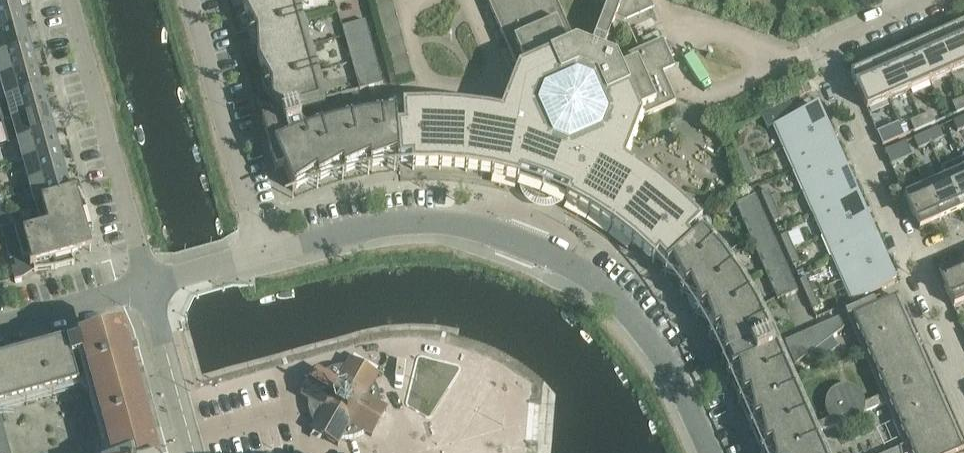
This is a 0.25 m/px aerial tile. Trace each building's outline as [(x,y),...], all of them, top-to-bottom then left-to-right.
[(19,7),(18,0),(0,0),(0,12),(19,7)] [(256,32),(297,21),(291,0),(269,0),(243,7),(256,32)] [(392,0),(381,0),(375,2),(396,79),(413,75),(392,0)] [(519,176),(522,177),(539,169),(560,178),(567,194),(570,195),(594,208),(616,223),(637,240),(657,258),(666,267),(696,239),(691,234),(697,229),(676,208),(654,191),(631,175),(618,166),(615,165),(632,123),(676,104),(651,47),(617,62),(602,56),(624,0),(610,0),(590,51),(575,46),(555,0),(491,0),(488,2),(527,90),(520,103),(511,99),(503,122),(489,119),(489,114),(461,110),(432,109),(405,109),(405,110),(403,110),(403,122),(397,123),(400,164),(413,163),(440,163),(467,165),(493,169),(519,176)] [(26,27),(25,24),(24,25),(22,17),(23,17),(22,15),(19,7),(0,12),(0,35),(26,27)] [(953,22),(963,46),(963,18),(954,22),(953,22)] [(256,32),(258,60),(304,48),(297,21),(256,32)] [(342,27),(360,90),(383,84),(366,21),(342,27)] [(935,36),(951,73),(963,67),(963,46),(953,22),(953,23),(941,28),(943,33),(935,36)] [(31,48),(29,40),(28,37),(28,38),(26,31),(27,30),(26,27),(0,35),(0,57),(31,48)] [(912,40),(912,41),(930,82),(951,73),(935,36),(926,40),(925,36),(913,41),(912,40)] [(901,51),(893,55),(909,91),(930,82),(912,41),(911,41),(899,47),(901,51)] [(1,79),(37,69),(37,66),(36,66),(34,59),(34,57),(33,57),(31,48),(0,57),(0,77),(1,79)] [(258,60),(271,85),(311,74),(304,48),(258,60)] [(867,60),(885,102),(909,91),(893,55),(885,58),(883,54),(868,61),(867,60)] [(885,102),(867,60),(866,61),(854,66),(856,71),(851,73),(867,110),(885,102)] [(1,79),(6,100),(43,90),(40,82),(41,82),(40,79),(39,79),(37,72),(38,72),(37,69),(1,79)] [(319,181),(319,180),(304,135),(303,135),(296,108),(319,102),(311,74),(271,85),(273,112),(265,114),(266,117),(271,115),(279,145),(275,147),(294,192),(297,191),(296,189),(317,175),(319,181)] [(792,86),(797,99),(811,92),(806,80),(792,86)] [(6,100),(12,121),(49,111),(48,108),(47,108),(45,101),(46,101),(45,98),(43,90),(6,100)] [(962,99),(952,104),(957,114),(963,111),(963,103),(962,99)] [(767,125),(798,112),(793,101),(762,114),(767,125)] [(774,126),(784,149),(827,130),(817,107),(774,126)] [(678,109),(670,112),(673,120),(681,117),(678,109)] [(12,121),(18,142),(54,132),(52,123),(51,121),(49,114),(50,113),(49,111),(12,121)] [(931,113),(921,118),(925,128),(935,123),(931,113)] [(400,165),(400,164),(397,123),(396,116),(364,120),(370,161),(371,167),(397,158),(398,165),(400,165)] [(953,122),(958,132),(963,129),(963,117),(953,122)] [(925,128),(921,118),(910,122),(915,132),(925,128)] [(344,173),(370,161),(364,120),(334,126),(343,167),(344,173)] [(877,133),(883,146),(904,137),(898,123),(877,133)] [(319,180),(343,167),(334,126),(304,135),(319,180)] [(938,128),(925,134),(930,144),(942,139),(938,128)] [(784,149),(794,171),(837,152),(827,130),(784,149)] [(18,142),(24,162),(60,152),(59,149),(57,142),(58,142),(57,140),(56,140),(54,132),(18,142)] [(930,144),(925,134),(914,139),(918,149),(930,144)] [(885,151),(891,166),(892,166),(892,165),(912,156),(906,142),(886,151),(885,151)] [(736,152),(743,167),(750,164),(743,149),(736,152)] [(24,162),(29,183),(66,173),(63,165),(64,165),(63,162),(62,163),(60,155),(61,155),(60,152),(24,162)] [(794,171),(804,193),(847,174),(837,152),(794,171)] [(941,168),(945,178),(960,212),(963,210),(963,168),(960,160),(941,168)] [(750,164),(743,167),(749,182),(756,178),(750,164)] [(29,183),(35,204),(76,193),(75,190),(70,191),(68,184),(69,184),(68,181),(66,173),(29,183)] [(804,193),(813,214),(856,196),(847,174),(804,193)] [(945,178),(925,187),(940,221),(960,212),(945,178)] [(904,196),(905,198),(914,217),(920,230),(940,221),(925,187),(904,196)] [(761,194),(768,208),(775,205),(771,197),(768,191),(761,194)] [(76,193),(35,204),(40,222),(15,229),(15,230),(3,233),(4,240),(8,239),(10,246),(7,247),(10,261),(14,260),(16,267),(12,268),(15,281),(24,278),(23,278),(23,270),(30,268),(31,269),(34,268),(34,272),(37,272),(37,271),(51,269),(51,270),(55,269),(58,269),(58,268),(72,265),(75,264),(74,263),(71,258),(73,257),(82,247),(83,246),(86,232),(87,232),(86,230),(92,230),(92,231),(94,230),(93,227),(93,228),(89,214),(88,211),(87,208),(86,208),(80,195),(81,195),(80,192),(76,193)] [(777,194),(771,197),(775,205),(781,202),(777,194)] [(798,292),(755,195),(735,204),(778,300),(798,292)] [(813,214),(823,236),(866,217),(856,196),(813,214)] [(775,205),(768,208),(774,223),(781,220),(775,205)] [(16,213),(19,223),(23,222),(35,218),(33,209),(21,212),(16,213)] [(0,229),(9,226),(6,216),(0,218),(0,227),(0,229)] [(823,236),(833,258),(875,239),(866,217),(823,236)] [(690,286),(701,312),(706,308),(714,335),(720,332),(726,356),(724,357),(725,359),(728,358),(733,370),(730,372),(731,374),(738,371),(740,381),(733,384),(733,383),(732,383),(732,384),(733,386),(739,398),(750,424),(751,428),(761,450),(762,452),(820,452),(812,436),(817,434),(885,404),(890,402),(897,417),(908,444),(929,435),(937,452),(962,452),(963,452),(963,441),(956,423),(944,396),(934,373),(922,346),(911,319),(906,308),(904,308),(906,310),(900,313),(895,302),(899,300),(898,298),(882,305),(879,299),(867,305),(865,305),(849,313),(849,314),(851,313),(863,340),(874,367),(886,394),(863,405),(860,397),(855,391),(847,388),(839,389),(832,394),(828,402),(828,410),(832,418),(809,428),(798,403),(787,377),(775,352),(773,353),(767,341),(770,340),(770,339),(756,311),(740,284),(722,259),(702,235),(701,235),(696,239),(666,267),(665,268),(667,270),(672,265),(685,290),(690,286)] [(781,238),(787,252),(794,249),(787,235),(781,238)] [(833,258),(842,280),(885,261),(875,239),(833,258)] [(794,249),(787,252),(793,267),(800,264),(794,249)] [(885,261),(842,280),(852,303),(895,284),(885,261)] [(939,273),(945,286),(944,286),(954,308),(963,303),(963,275),(959,265),(939,273)] [(800,282),(806,296),(813,293),(807,278),(800,282)] [(813,293),(806,296),(813,311),(820,308),(813,293)] [(785,342),(795,365),(824,343),(833,337),(844,329),(839,318),(785,342)] [(67,348),(67,347),(0,365),(0,452),(155,452),(153,449),(147,444),(148,441),(149,437),(150,433),(149,431),(149,428),(147,425),(145,422),(143,420),(140,418),(141,414),(142,411),(142,407),(142,404),(141,401),(140,399),(138,396),(137,394),(134,392),(132,391),(133,388),(134,386),(135,383),(135,380),(134,377),(134,375),(133,372),(131,370),(129,368),(127,366),(125,364),(126,362),(127,359),(127,356),(128,353),(127,351),(126,348),(125,345),(122,341),(118,338),(113,336),(108,336),(105,336),(103,337),(100,338),(98,340),(96,341),(94,343),(68,350),(67,348)] [(833,337),(824,343),(830,351),(838,345),(833,337)] [(339,367),(335,368),(345,403),(379,393),(378,389),(376,386),(374,382),(377,376),(378,376),(379,375),(351,359),(350,360),(351,361),(347,367),(343,367),(339,367)] [(440,364),(412,363),(412,376),(440,377),(440,364)] [(309,408),(310,412),(345,403),(335,368),(331,369),(327,371),(324,373),(318,370),(318,369),(317,369),(301,396),(302,397),(302,396),(309,400),(309,404),(309,408)] [(379,393),(345,403),(354,438),(358,436),(362,434),(365,432),(372,436),(371,436),(372,437),(388,409),(387,409),(380,406),(380,402),(380,397),(379,393)] [(406,415),(413,417),(409,436),(425,439),(433,398),(410,393),(406,415)] [(345,403),(310,412),(311,416),(313,420),(315,424),(312,430),(311,429),(310,430),(338,446),(339,445),(338,445),(342,439),(346,439),(350,438),(354,438),(345,403)] [(929,435),(908,444),(899,448),(899,449),(890,452),(937,452),(929,435)]
